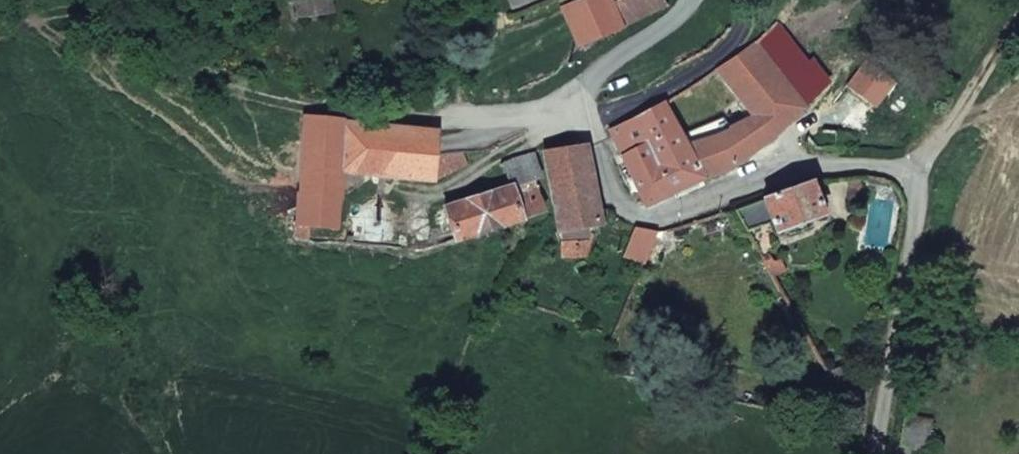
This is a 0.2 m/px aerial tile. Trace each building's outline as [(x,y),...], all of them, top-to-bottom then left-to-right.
[(332,0),(303,0),(305,15),(335,10),(332,0)] [(614,8),(568,21),(580,62),(627,47),(614,8)] [(799,60),(773,40),(722,78),(750,123),(767,151),(814,107),(781,78),(799,60)] [(834,86),(799,60),(781,78),(814,107),(834,86)] [(683,147),(668,117),(620,141),(652,211),(705,188),(683,147)] [(440,138),(305,120),(295,196),(334,201),(339,171),(441,185),(463,177),(463,169),(438,163),(440,138)] [(750,123),(717,140),(723,151),(737,145),(751,167),(767,151),(750,123)] [(683,147),(705,188),(751,167),(737,145),(723,151),(717,140),(713,133),(683,147)] [(546,169),(566,263),(592,259),(592,230),(601,229),(588,153),(546,169)] [(446,216),(455,244),(543,215),(532,187),(537,185),(529,162),(499,172),(506,195),(446,216)] [(820,218),(809,193),(770,210),(782,233),(820,218)] [(295,196),(292,223),(329,228),(334,201),(295,196)] [(624,257),(639,266),(652,242),(635,234),(624,257)] [(761,257),(770,272),(782,266),(775,251),(761,257)]
